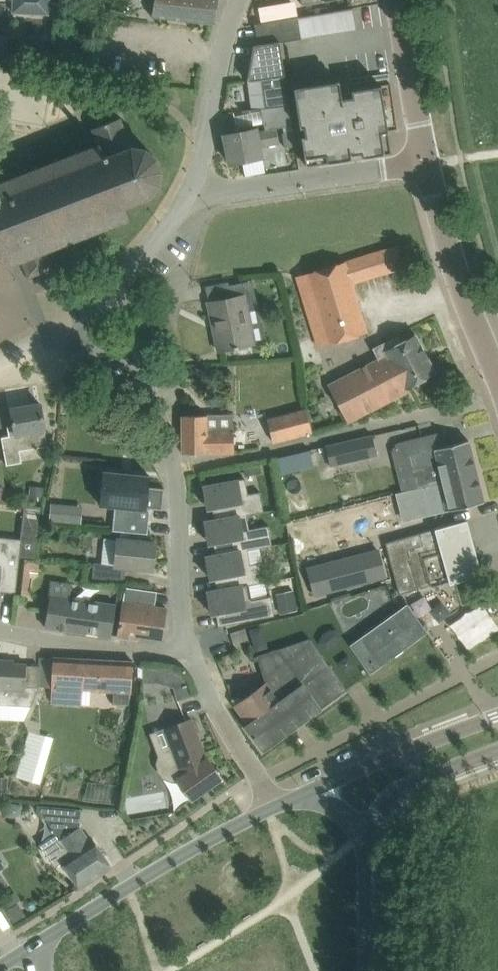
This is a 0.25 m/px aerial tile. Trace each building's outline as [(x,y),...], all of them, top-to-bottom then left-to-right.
[(11,13),(49,15),(49,11),(50,0),(12,0),(11,13)] [(154,17),(216,24),(218,0),(156,0),(154,17)] [(379,4),(379,3),(255,24),(255,25),(271,22),(275,41),(254,44),(248,81),(262,79),(266,107),(261,107),(261,110),(290,106),(280,42),(302,38),(298,17),(379,4)] [(392,152),(388,131),(381,85),(352,89),(353,96),(342,98),(339,80),(294,87),(301,127),(305,126),(306,135),(302,136),(307,165),(352,158),(351,154),(362,153),(362,156),(392,152)] [(280,127),(283,126),(293,125),(290,106),(261,110),(264,124),(279,122),(280,127)] [(145,197),(153,192),(158,184),(161,176),(160,166),(156,158),(149,151),(141,148),(132,147),(120,117),(93,128),(99,144),(79,152),(78,149),(75,150),(76,153),(59,160),(57,157),(55,158),(56,161),(38,168),(19,175),(18,176),(16,172),(14,173),(11,166),(4,163),(0,164),(0,257),(3,266),(23,258),(29,274),(27,277),(29,278),(31,275),(51,267),(54,268),(55,266),(52,265),(46,249),(64,243),(65,246),(68,245),(67,242),(84,235),(86,238),(88,237),(87,234),(105,227),(106,230),(109,229),(108,226),(129,217),(124,205),(145,197)] [(257,128),(244,131),(225,135),(230,163),(263,157),(260,146),(278,143),(276,128),(257,132),(257,128)] [(286,147),(296,145),(293,130),(284,132),(283,132),(286,147)] [(19,175),(38,168),(37,165),(34,166),(32,159),(15,165),(19,175)] [(303,295),(319,347),(368,331),(353,283),(346,261),(297,276),(303,295)] [(232,297),(209,302),(219,351),(256,343),(256,342),(267,339),(263,320),(261,321),(253,280),(230,284),(232,297)] [(416,334),(401,342),(398,335),(373,348),(378,358),(329,384),(348,422),(408,392),(406,388),(436,372),(416,334)] [(20,451),(48,445),(45,429),(46,429),(41,403),(11,409),(14,425),(8,426),(9,436),(2,437),(7,465),(22,462),(20,451)] [(312,432),(307,412),(306,409),(268,418),(274,442),(312,432)] [(208,415),(182,415),(183,453),(234,452),(234,430),(208,430),(208,415)] [(377,456),(372,433),(325,444),(330,467),(377,456)] [(414,475),(417,488),(433,484),(432,483),(442,481),(442,479),(476,470),(468,440),(426,451),(422,437),(405,441),(410,461),(414,475)] [(310,450),(278,457),(282,473),(314,466),(310,450)] [(246,477),(262,472),(259,461),(243,466),(246,477)] [(442,479),(442,481),(444,491),(441,492),(446,511),(484,502),(476,470),(442,479)] [(163,510),(165,488),(149,486),(150,475),(104,471),(100,506),(116,507),(114,530),(148,533),(150,508),(163,510)] [(247,515),(264,511),(261,492),(248,494),(245,478),(204,486),(208,508),(213,507),(215,519),(247,513),(247,515)] [(29,500),(43,501),(44,487),(30,486),(29,500)] [(49,521),(62,522),(63,504),(51,503),(49,521)] [(247,513),(215,519),(205,521),(209,543),(214,542),(216,554),(248,548),(248,550),(272,545),(268,526),(250,530),(247,515),(247,513)] [(385,542),(393,568),(400,594),(474,573),(467,548),(460,522),(467,521),(467,519),(448,525),(385,542)] [(20,556),(36,558),(36,553),(25,538),(21,540),(0,537),(0,591),(16,593),(20,556)] [(155,543),(117,539),(114,565),(94,563),(93,577),(122,580),(124,566),(153,569),(155,543)] [(248,548),(216,554),(206,556),(210,578),(215,578),(217,589),(267,581),(263,563),(251,565),(248,550),(248,548)] [(379,549),(308,567),(315,594),(385,575),(379,549)] [(267,581),(217,589),(207,591),(212,614),(216,613),(219,626),(274,615),(271,596),(272,596),(269,581),(267,582),(267,581)] [(157,591),(138,588),(124,586),(118,636),(140,639),(140,634),(163,638),(167,608),(155,606),(157,591)] [(276,593),(280,614),(298,610),(294,590),(276,593)] [(51,592),(48,607),(45,627),(111,637),(116,604),(70,596),(50,592),(51,592)] [(451,620),(468,644),(497,623),(497,619),(482,597),(451,620)] [(371,673),(428,632),(408,603),(350,645),(371,673)] [(250,628),(257,649),(269,645),(262,624),(250,628)] [(320,708),(321,709),(322,708),(346,690),(347,690),(348,689),(336,673),(322,654),(310,638),(257,655),(258,656),(254,657),(255,660),(224,670),(229,683),(248,677),(262,673),(266,683),(252,693),(236,705),(249,723),(245,725),(264,751),(277,741),(277,740),(320,708)] [(40,656),(39,686),(39,687),(52,687),(51,703),(81,704),(83,690),(114,692),(114,704),(130,705),(130,692),(132,692),(134,661),(40,656)] [(0,702),(0,704),(31,705),(39,687),(39,686),(26,686),(27,664),(14,663),(15,660),(2,659),(0,702)] [(157,666),(142,667),(143,680),(157,680),(157,666)] [(190,685),(190,684),(177,687),(180,700),(193,696),(190,685)] [(177,779),(181,784),(192,800),(223,778),(208,757),(207,757),(195,725),(192,718),(166,728),(173,745),(169,746),(164,750),(159,756),(157,764),(157,767),(159,772),(162,776),(165,778),(170,781),(174,781),(177,779)] [(30,731),(17,776),(41,784),(54,738),(40,734),(30,731)] [(5,792),(8,792),(9,781),(0,781),(0,792),(5,792)] [(9,803),(6,816),(14,818),(21,813),(23,805),(9,803)] [(42,817),(45,818),(48,818),(48,806),(38,805),(37,811),(42,817)] [(112,866),(94,839),(91,841),(81,826),(80,826),(81,809),(62,807),(60,823),(53,829),(56,834),(40,844),(55,867),(63,862),(80,887),(112,866)] [(1,872),(0,873),(0,889),(8,884),(1,872)] [(18,900),(13,892),(0,900),(5,909),(18,900)] [(7,910),(14,922),(26,916),(18,903),(7,910)]
